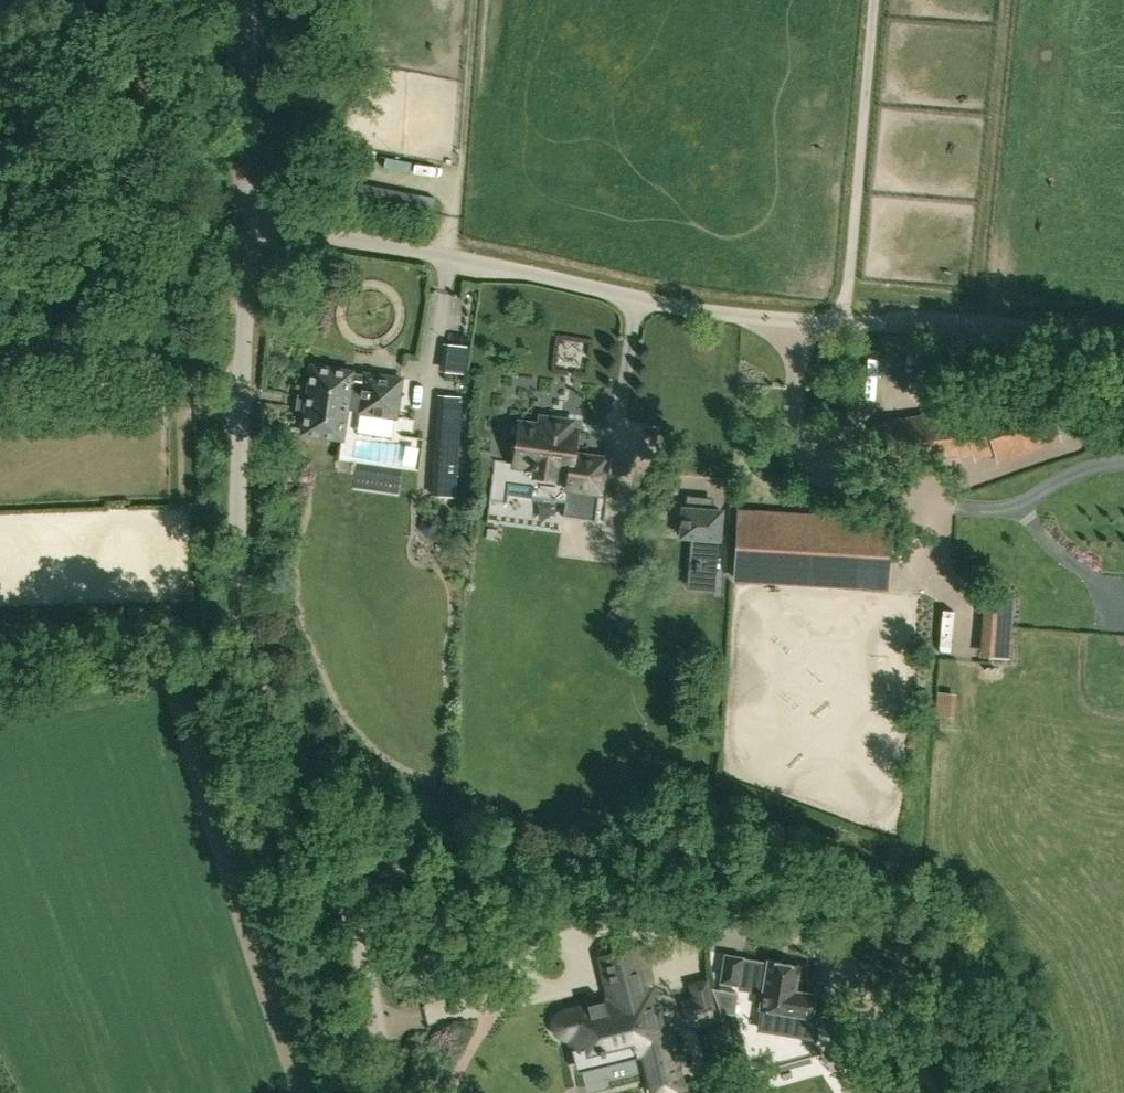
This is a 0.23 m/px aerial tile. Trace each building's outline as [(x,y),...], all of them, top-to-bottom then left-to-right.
[(342,438),(348,401),(352,372),(312,366),(308,396),(302,395),(300,408),(306,409),(302,433),(342,438)] [(402,379),(352,372),(348,401),(398,409),(402,379)] [(444,386),(462,387),(463,375),(445,375),(444,386)] [(1060,383),(949,424),(947,412),(884,422),(890,465),(939,458),(937,443),(955,441),(956,443),(968,439),(975,457),(994,450),(997,459),(1059,436),(1049,410),(1068,403),(1060,383)] [(515,456),(514,463),(494,460),(489,501),(506,503),(507,495),(566,503),(568,487),(599,491),(603,460),(573,456),(576,432),(571,431),(571,429),(571,428),(570,426),(569,424),(568,423),(567,422),(566,421),(564,420),(562,420),(561,420),(559,420),(557,420),(556,421),(555,422),(553,423),(552,424),(552,425),(551,427),(551,429),(519,424),(517,443),(512,442),(510,455),(515,456)] [(683,506),(680,536),(691,537),(687,587),(714,590),(717,539),(720,509),(720,507),(712,506),(713,499),(687,496),(687,504),(683,504),(683,506)] [(892,521),(739,511),(735,577),(888,587),(892,521)] [(441,520),(435,514),(427,514),(421,520),(421,528),(426,534),(435,534),(441,529),(441,520)] [(696,593),(692,606),(733,617),(737,605),(696,593)] [(644,948),(602,958),(609,990),(615,989),(617,999),(563,1012),(561,1013),(560,1014),(558,1016),(557,1017),(556,1019),(556,1021),(555,1023),(556,1026),(556,1028),(557,1029),(558,1031),(559,1033),(561,1034),(563,1035),(565,1036),(567,1036),(569,1036),(571,1036),(579,1068),(644,1053),(647,1067),(672,1061),(665,1032),(657,1034),(644,982),(652,980),(644,948)] [(768,961),(767,962),(767,964),(744,960),(744,958),(725,955),(721,982),(763,989),(760,1008),(812,1018),(817,994),(797,990),(801,966),(768,961)] [(696,1016),(697,1020),(715,1015),(712,1006),(712,1003),(711,1000),(707,981),(692,985),(695,1000),(685,1003),(688,1018),(696,1016)] [(713,990),(719,1013),(734,1015),(738,994),(713,990)] [(867,1035),(850,1009),(824,1026),(841,1052),(867,1035)] [(679,1078),(656,1090),(658,1092),(687,1092),(679,1078)]
